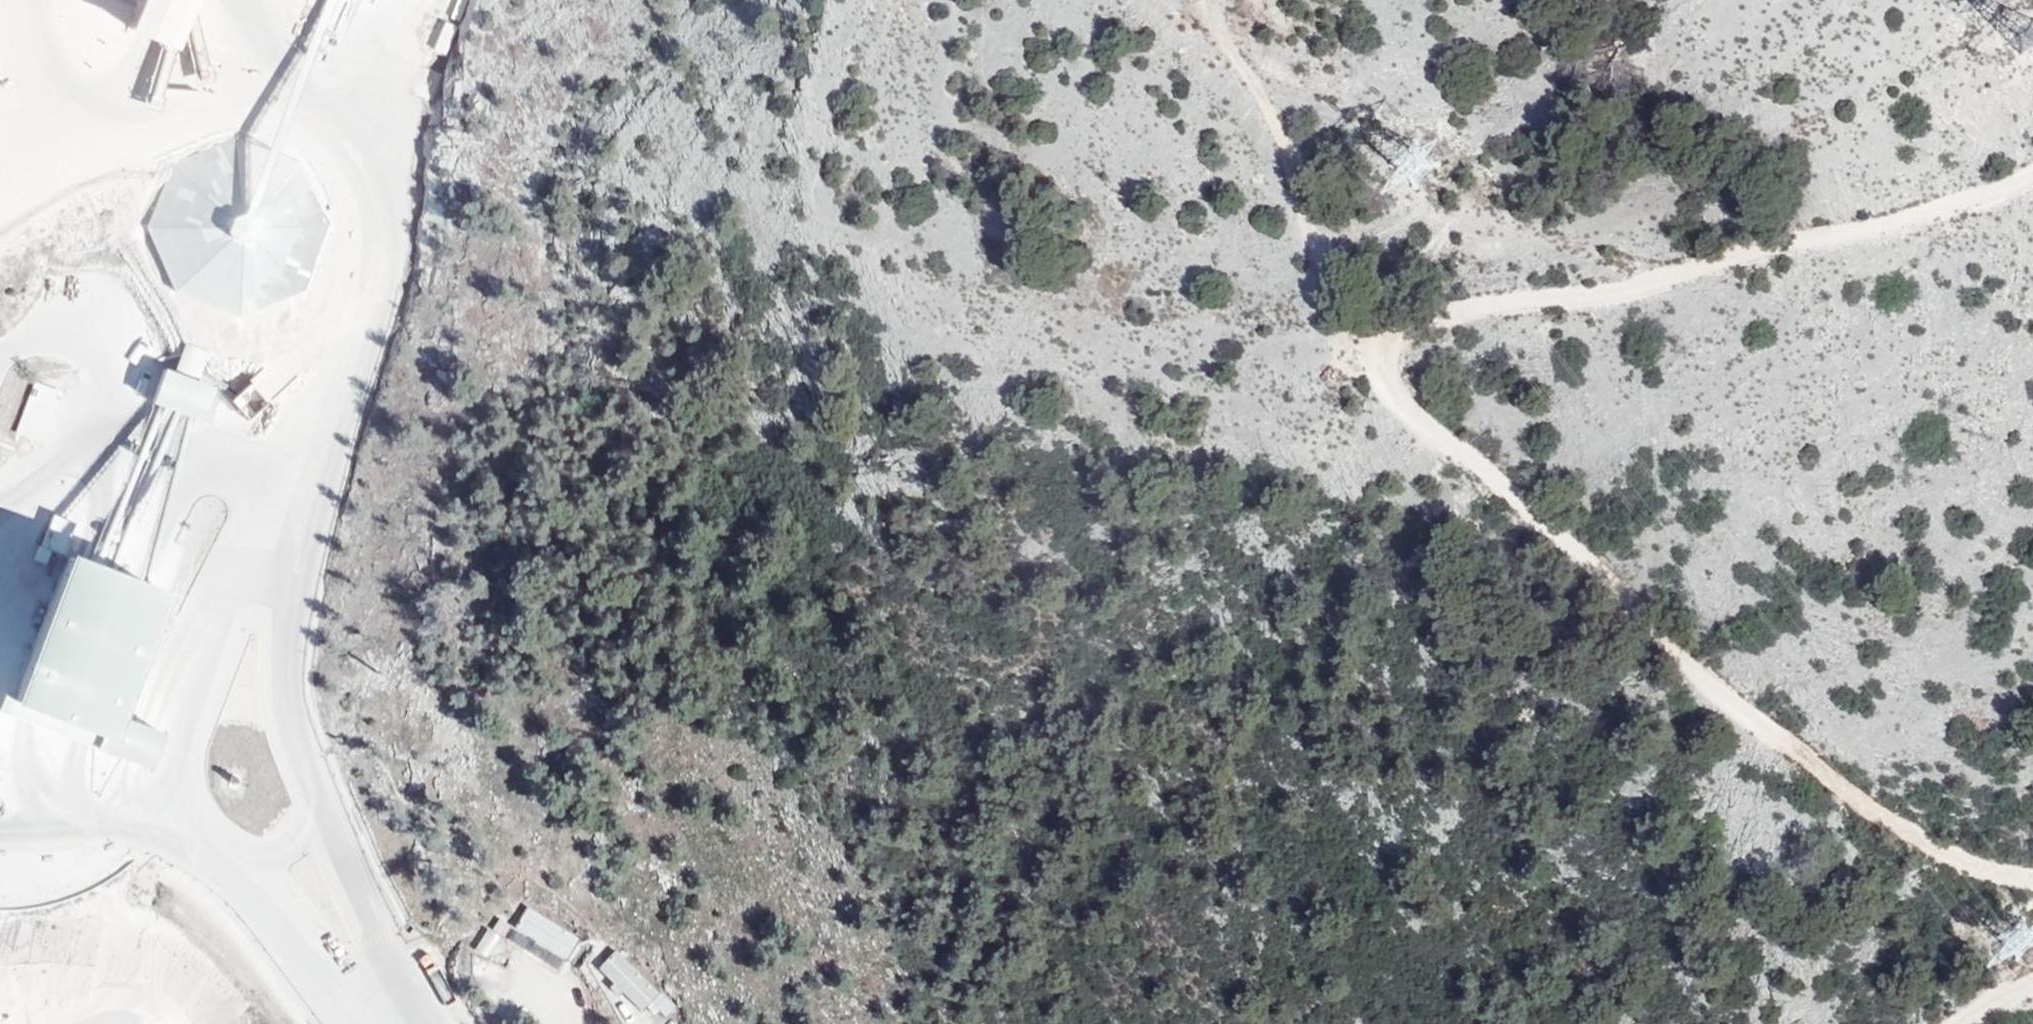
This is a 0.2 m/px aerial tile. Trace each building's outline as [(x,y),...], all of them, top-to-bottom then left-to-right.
[(90,8),(165,34),(143,98),(153,102),(187,0),(93,0),(90,8)] [(441,21),(433,52),(448,56),(456,25),(441,21)] [(413,99),(425,102),(430,78),(418,76),(413,99)] [(307,290),(331,225),(303,162),(238,138),(175,166),(150,231),(179,294),(244,319),(307,290)] [(145,392),(152,360),(135,356),(129,388),(145,392)] [(195,416),(210,381),(158,359),(143,394),(195,416)] [(66,392),(38,382),(18,435),(47,445),(66,392)] [(158,589),(69,555),(15,700),(104,733),(158,589)] [(525,903),(503,936),(558,972),(580,939),(525,903)] [(595,964),(658,1023),(675,1006),(612,946),(595,964)]
